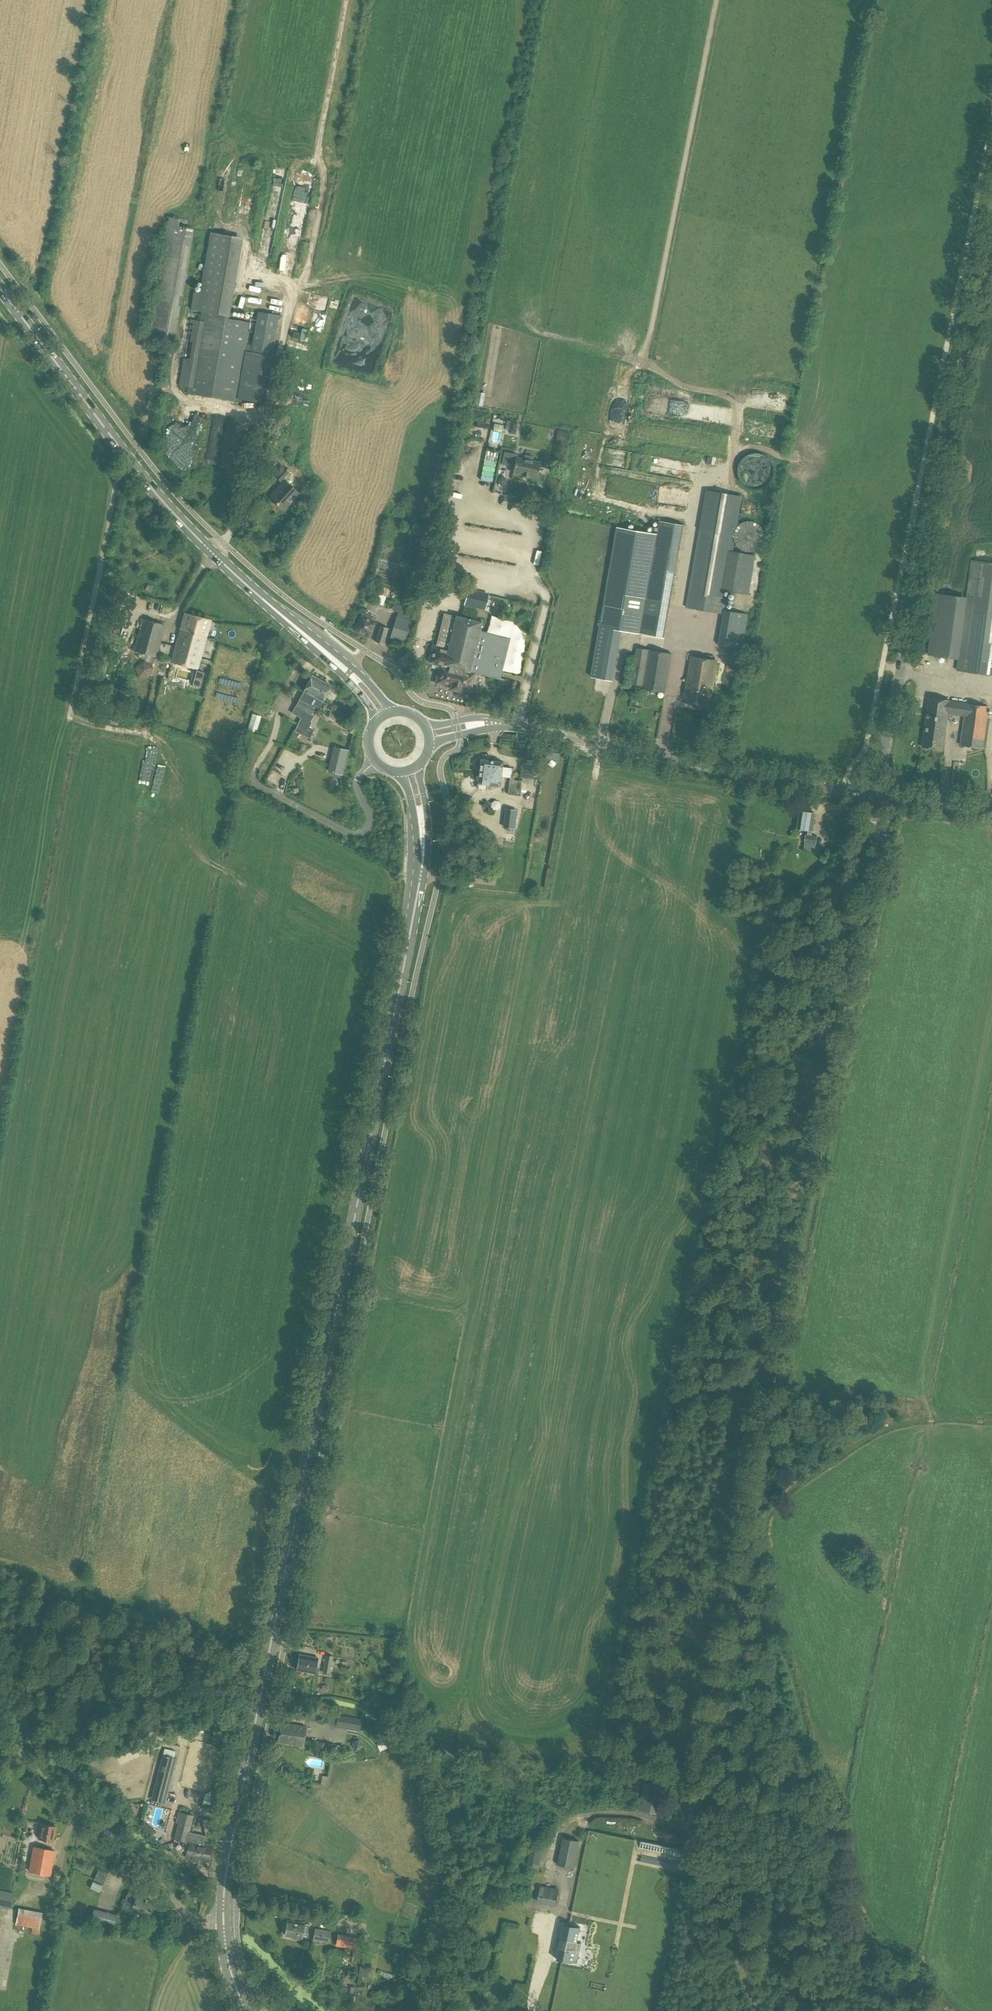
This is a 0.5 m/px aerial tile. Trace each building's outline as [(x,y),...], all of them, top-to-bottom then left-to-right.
[(191,319),(179,385),(187,386),(187,389),(187,393),(235,402),(236,402),(236,398),(263,403),(271,356),(272,356),(279,316),(258,312),(256,324),(220,318),(235,237),(211,232),(200,293),(194,292),(191,310),(201,312),(201,314),(200,314),(199,321),(191,319)] [(558,430),(555,443),(566,445),(569,432),(558,430)] [(517,455),(504,452),(502,464),(509,465),(510,460),(515,461),(513,473),(522,475),(521,476),(529,477),(529,476),(538,478),(541,462),(532,460),(533,457),(525,455),(524,459),(516,457),(517,455)] [(285,467),(276,477),(280,481),(290,471),(285,467)] [(284,481),(276,490),(270,497),(284,510),(298,494),(289,485),(291,483),(288,480),(286,482),(284,481)] [(314,482),(311,488),(317,492),(319,488),(321,485),(315,481),(314,482)] [(740,495),(708,490),(688,609),(719,614),(723,592),(748,596),(754,557),(730,553),(740,495)] [(617,527),(599,627),(620,631),(640,634),(657,534),(631,530),(617,527)] [(991,675),(991,564),(972,561),(956,671),(990,676),(991,675)] [(390,585),(381,583),(379,587),(380,588),(376,600),(384,603),(390,585)] [(468,590),(464,606),(484,610),(488,595),(468,590)] [(948,655),(957,595),(936,592),(927,652),(948,655)] [(398,612),(391,637),(405,641),(413,616),(406,614),(408,608),(397,604),(395,611),(398,612)] [(371,621),(373,617),(366,614),(368,610),(365,609),(362,616),(361,616),(354,629),(368,636),(369,634),(375,622),(371,621)] [(726,663),(740,665),(748,614),(724,610),(718,645),(728,647),(726,663)] [(185,614),(172,661),(197,668),(210,621),(185,614)] [(469,690),(473,673),(500,679),(510,638),(479,631),(480,630),(480,629),(481,622),(469,619),(468,619),(456,616),(456,617),(444,614),(436,648),(434,647),(430,662),(441,664),(437,682),(451,686),(451,688),(459,690),(460,688),(469,690)] [(134,650),(156,657),(165,625),(142,619),(134,650)] [(383,644),(388,628),(380,626),(375,642),(383,644)] [(630,686),(656,691),(665,692),(671,653),(637,648),(630,686)] [(684,700),(709,705),(717,660),(691,656),(684,700)] [(144,662),(136,668),(139,677),(149,677),(151,669),(144,662)] [(300,700),(296,708),(305,712),(299,724),(307,729),(311,723),(309,722),(312,716),(310,715),(314,708),(313,707),(314,705),(319,708),(327,693),(329,693),(331,689),(330,688),(331,686),(330,685),(313,676),(312,675),(312,676),(304,692),(308,694),(305,698),(303,702),(300,700)] [(923,747),(942,749),(947,714),(964,716),(960,745),(983,748),(988,706),(949,701),(949,700),(929,697),(923,747)] [(308,730),(304,736),(310,739),(313,732),(308,730)] [(329,771),(341,774),(347,750),(335,747),(329,771)] [(480,759),(477,784),(478,784),(478,789),(485,790),(485,785),(499,786),(501,776),(510,778),(508,794),(520,796),(521,781),(513,780),(514,774),(511,773),(512,768),(506,767),(502,767),(503,762),(480,759)] [(535,766),(522,764),(520,777),(534,779),(535,766)] [(504,827),(514,828),(516,810),(506,809),(504,827)] [(815,813),(800,811),(797,828),(807,830),(807,834),(805,834),(803,849),(814,851),(817,836),(812,835),(812,831),(815,813)] [(756,863),(754,871),(763,872),(764,865),(756,863)] [(315,1673),(318,1658),(300,1654),(297,1670),(315,1673)] [(330,1672),(332,1656),(326,1655),(323,1671),(330,1672)] [(359,1730),(361,1718),(338,1714),(336,1725),(359,1730)] [(302,1746),(306,1726),(281,1723),(278,1742),(302,1746)] [(357,1738),(351,1744),(356,1750),(363,1744),(357,1738)] [(387,1740),(377,1744),(380,1751),(389,1747),(387,1740)] [(319,1742),(317,1754),(323,1756),(326,1743),(319,1742)] [(162,1802),(176,1751),(165,1748),(151,1799),(162,1802)] [(642,1790),(639,1811),(657,1814),(661,1786),(644,1783),(642,1790)] [(193,1816),(181,1812),(174,1839),(186,1842),(185,1843),(188,1844),(185,1857),(208,1862),(212,1846),(189,1840),(190,1839),(187,1838),(193,1816)] [(144,1819),(139,1824),(151,1835),(156,1830),(144,1819)] [(56,1826),(41,1824),(38,1839),(53,1842),(56,1826)] [(563,1837),(557,1864),(574,1868),(580,1840),(563,1837)] [(28,1872),(50,1876),(55,1850),(33,1846),(28,1872)] [(90,1888),(100,1892),(103,1885),(93,1881),(90,1888)] [(559,1890),(540,1886),(537,1902),(556,1906),(559,1890)] [(133,1903),(131,1909),(148,1916),(154,1902),(149,1900),(143,1897),(143,1898),(136,1895),(128,1892),(125,1899),(133,1903)] [(94,1910),(91,1923),(113,1929),(117,1916),(94,1910)] [(288,1919),(285,1935),(301,1938),(302,1934),(306,1935),(308,1923),(288,1919)] [(564,1924),(561,1938),(556,1959),(562,1960),(577,1963),(581,1943),(577,1942),(580,1927),(570,1925),(564,1924)] [(331,1931),(314,1928),(312,1942),(317,1943),(317,1941),(328,1943),(331,1931)] [(357,1949),(358,1938),(337,1934),(335,1944),(357,1949)]
